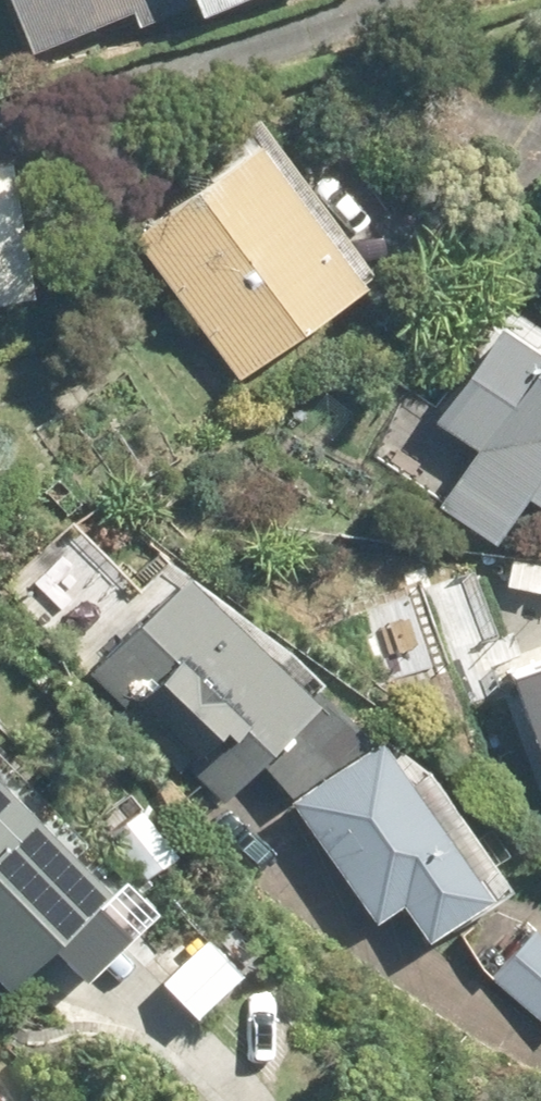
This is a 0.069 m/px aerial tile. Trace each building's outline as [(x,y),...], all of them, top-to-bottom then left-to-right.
[(29,65),(190,2),(194,13),(227,0),(4,0),(29,65)] [(245,144),(125,237),(234,379),(354,286),(245,144)] [(22,303),(0,183),(0,307),(22,303)] [(437,508),(492,545),(523,498),(540,511),(540,354),(536,362),(491,332),(433,421),(476,449),(437,508)] [(110,512),(86,539),(109,559),(133,532),(110,512)] [(182,579),(86,676),(217,805),(260,764),(374,926),(399,907),(425,944),(486,900),(373,742),(366,747),(317,698),(309,706),(182,579)] [(508,679),(540,766),(540,666),(508,679)] [(2,993),(98,898),(0,800),(0,991),(2,993)] [(531,932),(488,979),(540,1026),(540,941),(531,932)] [(212,963),(189,987),(207,1005),(231,979),(212,963)]
